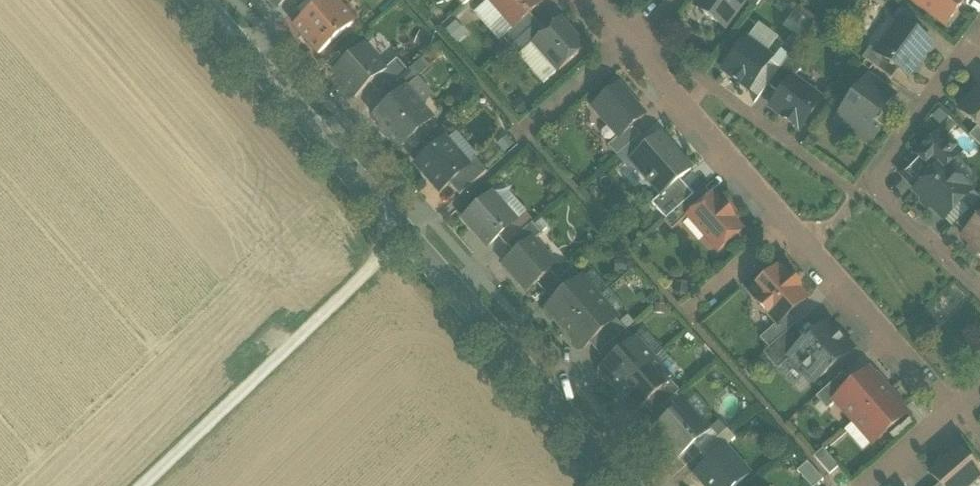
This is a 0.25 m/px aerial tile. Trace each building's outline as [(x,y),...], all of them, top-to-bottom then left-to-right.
[(277,9),(286,0),(269,0),(277,9)] [(294,28),(318,55),(354,24),(333,0),(326,0),(303,20),(294,28)] [(295,11),(303,20),(326,0),(308,0),(304,4),(295,11)] [(489,0),(514,29),(529,15),(543,3),(541,0),(489,0)] [(700,2),(708,8),(703,14),(724,30),(746,1),(747,0),(702,0),(700,2)] [(746,1),(755,9),(762,0),(747,0),(746,1)] [(946,27),(966,0),(909,0),(946,27)] [(514,29),(502,39),(510,48),(537,25),(529,15),(514,29)] [(545,34),(533,44),(534,44),(558,72),(584,50),(559,21),(545,34)] [(931,47),(900,24),(877,54),(876,55),(898,71),(908,78),(931,47)] [(537,25),(510,48),(518,58),(534,44),(533,44),(545,34),(537,25)] [(772,60),(746,41),(722,73),(748,92),(770,63),(772,60)] [(363,48),(334,73),(355,98),(369,85),(384,72),(363,48)] [(898,71),(876,55),(877,54),(870,49),(862,60),(891,81),(898,71)] [(779,71),(767,86),(780,96),(792,80),(793,81),(802,68),(789,58),(779,71)] [(396,61),(384,72),(369,85),(380,96),(382,94),(407,73),(407,72),(396,61)] [(770,63),(748,92),(758,99),(767,86),(779,71),(770,63)] [(407,73),(382,94),(390,103),(405,91),(417,80),(409,70),(407,72),(407,73)] [(893,98),(868,79),(857,93),(879,109),(885,108),(893,98)] [(793,81),(792,80),(780,96),(771,109),(800,130),(821,101),(793,81)] [(643,117),(617,87),(593,108),(619,138),(619,139),(632,127),(643,117)] [(390,103),(373,118),(400,148),(431,121),(405,91),(390,103)] [(959,112),(977,129),(979,132),(979,91),(959,112)] [(857,93),(835,122),(869,147),(880,133),(872,127),(880,116),(879,109),(857,93)] [(632,127),(619,139),(619,138),(607,148),(616,158),(640,136),(632,127)] [(977,129),(968,137),(979,148),(979,132),(977,129)] [(960,155),(938,134),(898,174),(915,191),(914,192),(943,221),(970,193),(946,170),(960,155)] [(690,170),(660,135),(632,160),(649,179),(647,181),(661,196),(678,181),(690,170)] [(444,141),(416,166),(440,193),(449,185),(468,168),(467,167),(444,141)] [(468,168),(449,185),(459,197),(486,173),(475,161),(467,167),(468,168)] [(697,165),(682,181),(694,192),(708,176),(697,165)] [(661,196),(651,205),(666,220),(691,198),(693,196),(678,181),(661,196)] [(491,196),(463,220),(487,247),(498,237),(515,223),(491,196)] [(720,208),(710,197),(699,207),(688,217),(718,252),(741,232),(731,220),(733,219),(722,206),(720,208)] [(666,220),(664,222),(672,231),(688,217),(699,207),(691,198),(666,220)] [(955,226),(964,234),(979,217),(979,200),(955,226)] [(515,223),(498,237),(506,246),(532,223),(525,214),(515,223)] [(964,234),(961,237),(979,256),(979,217),(964,234)] [(531,225),(506,247),(514,255),(531,241),(533,242),(540,235),(531,225)] [(514,255),(503,265),(527,292),(555,268),(533,242),(531,241),(514,255)] [(571,269),(544,293),(553,304),(580,280),(571,269)] [(778,269),(750,294),(776,325),(777,326),(787,317),(806,301),(796,290),(798,288),(790,278),(788,280),(778,269)] [(553,304),(546,310),(546,314),(551,319),(555,320),(564,330),(598,300),(580,280),(553,304)] [(598,300),(564,330),(573,340),(573,344),(578,350),(582,350),(589,344),(616,320),(598,300)] [(777,326),(776,325),(760,340),(768,349),(787,334),(795,326),(787,317),(777,326)] [(616,320),(589,344),(598,355),(625,331),(616,320)] [(839,339),(827,325),(800,349),(788,359),(788,360),(799,372),(802,369),(814,383),(853,349),(842,336),(839,339)] [(625,331),(598,355),(607,365),(634,342),(625,331)] [(768,349),(763,355),(777,371),(788,360),(788,359),(800,349),(787,334),(768,349)] [(607,365),(600,371),(600,376),(605,381),(609,381),(618,392),(652,362),(634,342),(607,365)] [(652,362),(618,392),(627,402),(627,406),(631,411),(636,412),(643,406),(670,382),(652,362)] [(853,387),(835,402),(836,403),(853,423),(887,394),(869,373),(853,387)] [(842,375),(815,398),(826,411),(836,403),(835,402),(853,387),(842,375)] [(670,382),(643,406),(652,416),(679,392),(670,382)] [(887,394),(853,423),(872,444),(905,415),(887,394)] [(698,423),(682,406),(654,431),(678,458),(706,433),(706,432),(707,431),(699,422),(698,423)] [(727,431),(700,455),(708,463),(725,448),(735,440),(727,431)] [(694,476),(703,485),(736,485),(749,475),(725,448),(708,463),(694,476)] [(838,468),(822,450),(813,458),(829,476),(838,468)] [(930,475),(938,485),(939,485),(969,485),(971,484),(968,480),(977,472),(958,451),(930,475)] [(810,485),(816,485),(824,480),(809,461),(798,470),(810,485)]
